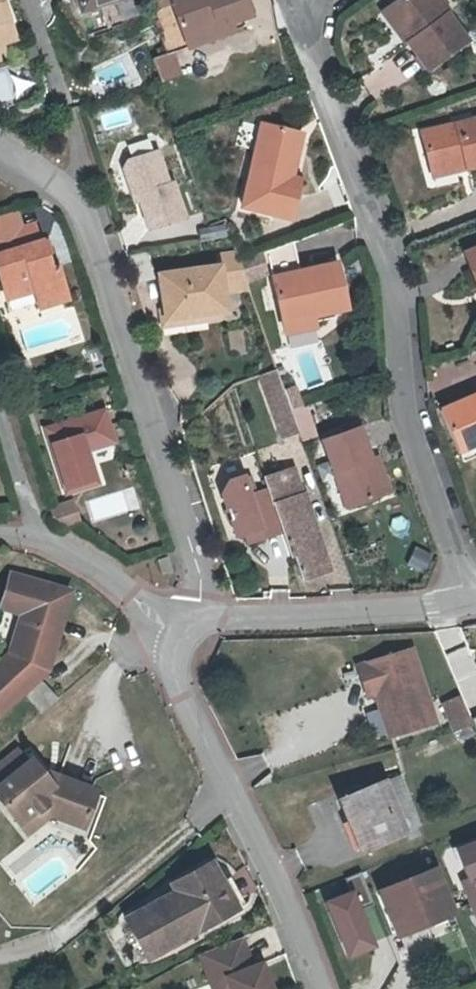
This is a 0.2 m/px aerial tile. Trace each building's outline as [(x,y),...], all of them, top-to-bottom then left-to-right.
[(3,48),(9,51),(10,51),(23,46),(7,0),(0,0),(0,49),(3,48)] [(100,0),(79,0),(86,20),(105,14),(100,0)] [(105,14),(138,2),(137,0),(100,0),(105,14)] [(176,7),(174,0),(154,0),(159,15),(176,7)] [(176,7),(159,15),(176,63),(182,61),(254,34),(251,27),(257,24),(248,0),(197,0),(176,7)] [(413,47),(433,74),(471,47),(452,22),(455,20),(439,0),(413,0),(397,12),(419,41),(413,47)] [(419,41),(397,12),(386,20),(408,50),(413,47),(419,41)] [(11,67),(12,56),(10,51),(9,51),(3,48),(0,49),(0,70),(11,67)] [(182,61),(176,63),(182,83),(188,81),(182,61)] [(161,68),(167,88),(182,83),(176,63),(161,68)] [(10,73),(0,74),(0,97),(13,96),(10,73)] [(277,108),(280,118),(301,110),(297,101),(277,108)] [(277,108),(260,115),(264,124),(280,118),(277,108)] [(447,136),(457,174),(475,168),(475,127),(447,136)] [(291,179),(300,143),(271,134),(250,216),(296,228),(308,185),(300,183),(291,179)] [(291,179),(300,183),(309,145),(300,143),(291,179)] [(131,178),(137,197),(142,196),(157,239),(191,227),(180,192),(174,194),(163,160),(137,169),(131,178)] [(457,174),(460,183),(475,179),(475,168),(457,174)] [(43,234),(20,241),(25,259),(49,252),(43,234)] [(20,240),(5,245),(5,246),(10,263),(25,259),(20,241),(20,240)] [(5,246),(0,247),(0,250),(5,265),(10,263),(5,246)] [(10,263),(5,265),(3,266),(10,289),(15,307),(28,304),(42,300),(49,316),(79,307),(69,275),(61,277),(53,251),(49,252),(25,259),(10,263)] [(350,270),(328,275),(316,278),(314,272),(309,251),(271,259),(290,333),(323,325),(361,317),(350,270)] [(152,263),(133,270),(141,298),(161,289),(152,263)] [(259,305),(246,268),(229,272),(230,282),(171,291),(177,327),(173,327),(175,343),(197,340),(196,334),(236,328),(238,327),(235,309),(259,305)] [(316,278),(328,275),(327,269),(314,272),(316,278)] [(323,325),(290,333),(292,344),(307,341),(306,336),(325,331),(323,325)] [(196,334),(197,340),(236,334),(236,328),(196,334)] [(277,406),(293,400),(286,380),(269,386),(277,406)] [(307,439),(306,437),(300,420),(299,417),(293,400),(277,406),(290,446),(307,439)] [(459,464),(464,463),(469,475),(475,473),(475,412),(445,423),(459,464)] [(306,437),(322,431),(316,415),(300,420),(306,437)] [(127,453),(116,422),(57,440),(78,505),(109,496),(99,463),(127,453)] [(306,437),(307,439),(310,449),(326,443),(322,431),(306,437)] [(392,502),(379,468),(367,436),(331,449),(355,516),(392,502)] [(379,468),(392,502),(400,499),(388,464),(379,468)] [(274,495),(289,539),(296,563),(299,561),(308,586),(327,580),(317,545),(324,542),(309,500),(307,501),(299,476),(271,485),(274,495)] [(289,539),(274,495),(255,501),(249,482),(235,486),(228,498),(241,542),(251,539),(254,549),(289,539)] [(61,521),(64,530),(81,540),(89,536),(82,514),(61,521)] [(317,545),(327,580),(336,578),(324,542),(317,545)] [(425,571),(432,553),(414,546),(407,564),(425,571)] [(180,579),(176,567),(166,570),(169,582),(180,579)] [(62,669),(90,599),(25,573),(19,587),(46,598),(43,606),(25,654),(59,667),(62,669)] [(46,598),(19,587),(16,595),(43,606),(46,598)] [(387,706),(395,733),(436,721),(414,647),(359,663),(368,694),(377,692),(380,702),(387,706)] [(25,654),(22,661),(13,663),(0,674),(0,705),(8,715),(36,693),(38,694),(57,679),(55,678),(57,676),(59,667),(25,654)] [(38,694),(54,716),(62,709),(74,701),(57,679),(38,694)] [(463,695),(458,684),(440,692),(444,703),(463,695)] [(474,722),(463,695),(444,703),(454,729),(474,722)] [(387,706),(380,702),(389,735),(395,733),(387,706)] [(36,762),(27,749),(0,769),(0,780),(4,786),(36,762)] [(4,786),(0,789),(25,821),(42,809),(45,813),(53,824),(94,840),(112,798),(65,779),(58,784),(40,759),(36,762),(4,786)] [(388,780),(345,796),(365,848),(407,830),(407,828),(422,822),(403,776),(389,782),(388,780)] [(458,848),(469,878),(464,880),(472,900),(475,898),(475,841),(458,848)] [(258,918),(243,888),(232,866),(193,886),(197,895),(145,921),(165,960),(216,935),(219,938),(258,918)] [(425,911),(450,901),(449,900),(438,868),(437,867),(382,889),(398,931),(428,919),(425,911)] [(374,944),(354,890),(329,899),(350,953),(374,944)] [(425,911),(428,919),(453,909),(450,901),(425,911)] [(209,956),(219,986),(231,982),(233,988),(279,988),(271,966),(262,970),(252,941),(209,956)]
